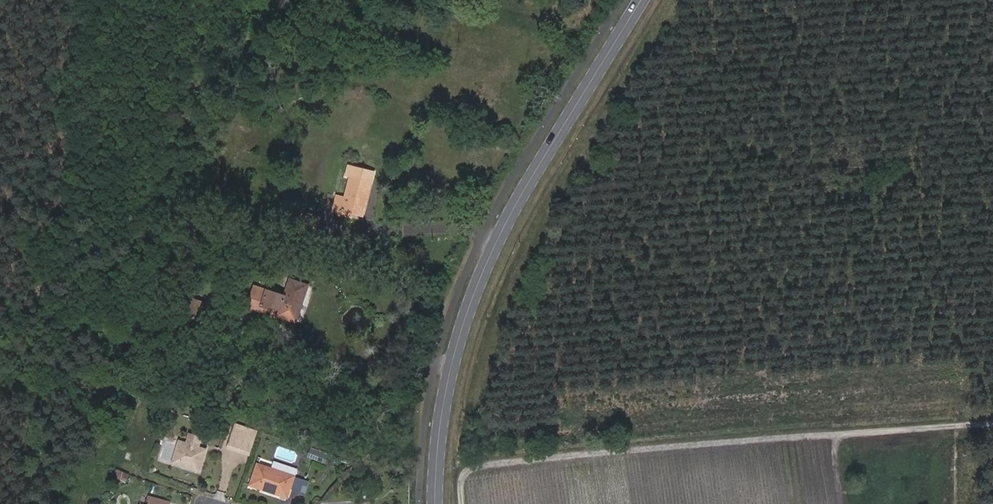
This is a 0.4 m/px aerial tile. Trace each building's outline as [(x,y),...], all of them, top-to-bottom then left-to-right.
[(342,211),(353,214),(360,216),(365,199),(367,199),(374,172),(350,166),(347,176),(350,176),(350,178),(344,198),(337,196),(332,211),(341,214),(342,211)] [(351,219),(353,214),(342,211),(341,214),(340,216),(351,219)] [(313,242),(316,234),(297,228),(295,236),(313,242)] [(261,306),(268,308),(269,305),(280,308),(278,316),(297,323),(308,286),(294,281),(295,279),(290,278),(284,296),(254,286),(247,309),(259,313),(261,306)] [(191,313),(199,315),(202,305),(186,300),(181,316),(190,318),(191,313)] [(265,315),(268,308),(261,306),(259,313),(265,315)] [(174,413),(168,411),(165,422),(171,424),(174,413)] [(249,433),(235,429),(229,448),(243,452),(249,433)] [(202,438),(191,435),(188,444),(199,448),(202,438)] [(188,444),(179,442),(172,463),(199,471),(206,450),(199,448),(188,444)] [(325,462),(327,455),(318,452),(318,453),(316,458),(325,462)] [(297,470),(276,463),(273,470),(294,477),(297,470)] [(273,470),(258,465),(251,485),(287,498),(294,477),(273,470)] [(116,470),(113,480),(119,482),(122,472),(116,470)] [(309,482),(295,477),(291,489),(305,493),(309,482)]
